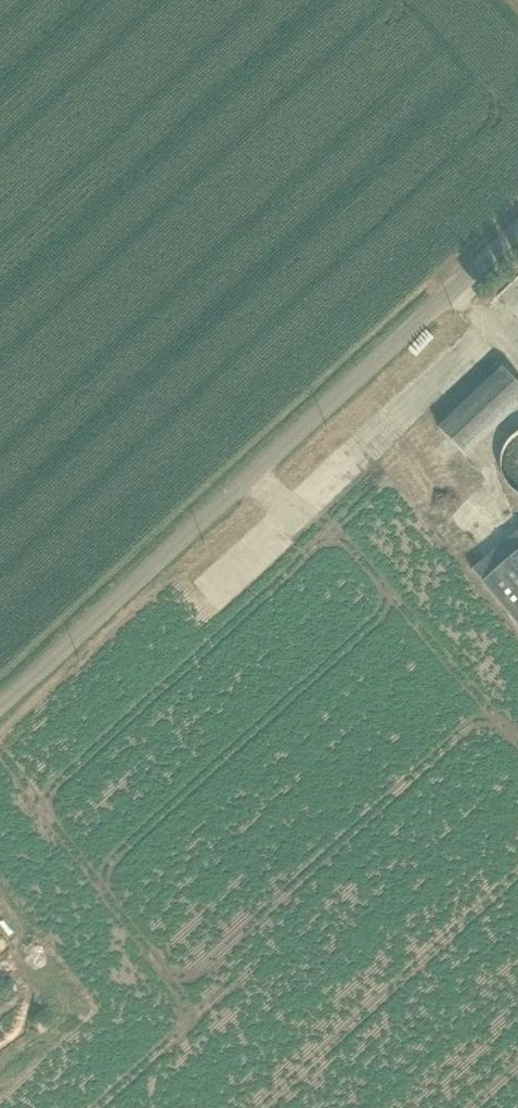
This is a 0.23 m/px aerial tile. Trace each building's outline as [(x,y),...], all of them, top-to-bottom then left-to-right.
[(439,433),(465,461),(517,410),(517,388),(502,372),(439,433)] [(515,447),(510,452),(506,459),(504,466),(503,472),(504,479),(505,485),(508,491),(513,497),(517,502),(517,444),(515,447)] [(471,572),(517,629),(517,532),(471,572)]
